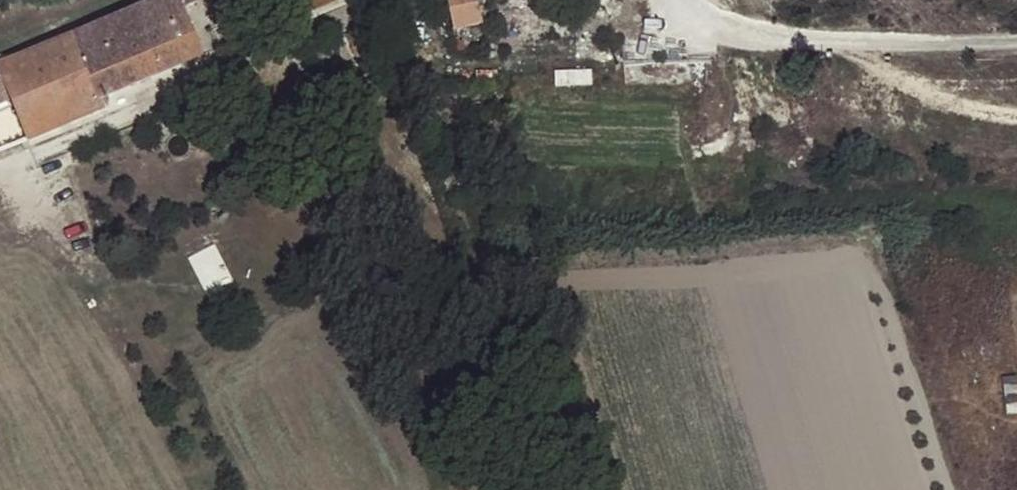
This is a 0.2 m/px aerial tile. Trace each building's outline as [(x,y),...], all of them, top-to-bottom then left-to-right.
[(135,8),(68,37),(95,101),(97,101),(202,56),(182,8),(201,0),(154,0),(135,8)] [(266,1),(275,27),(338,0),(268,0),(266,1)] [(452,29),(481,24),(478,0),(447,0),(452,29)] [(343,30),(360,22),(350,2),(335,10),(343,30)] [(217,51),(236,43),(226,22),(207,30),(217,51)] [(360,63),(376,56),(363,28),(346,35),(360,63)] [(97,101),(95,101),(68,37),(0,65),(0,78),(7,94),(7,95),(10,102),(27,140),(101,111),(97,101)] [(0,97),(0,106),(10,102),(7,95),(7,94),(0,97)]
